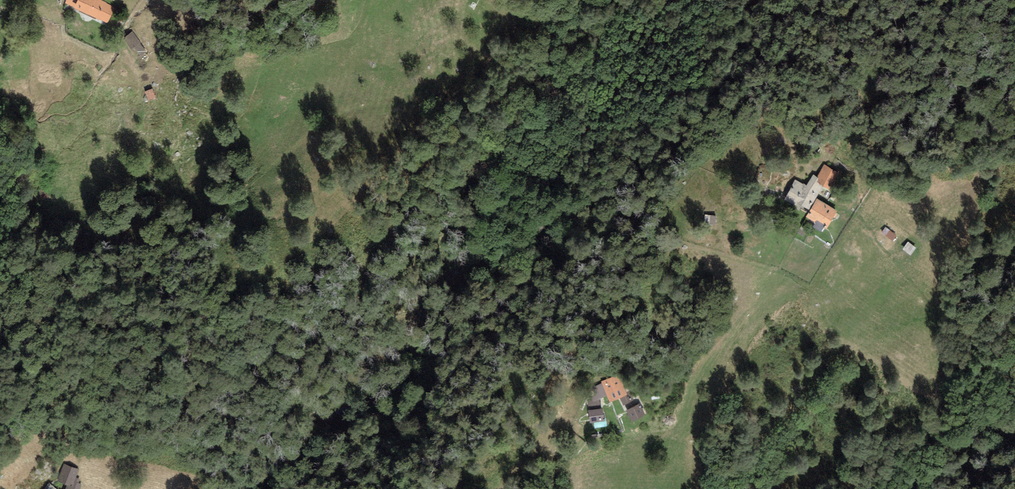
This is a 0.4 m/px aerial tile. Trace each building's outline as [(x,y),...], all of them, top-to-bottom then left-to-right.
[(93,0),(66,0),(64,5),(105,24),(112,9),(93,0)] [(146,49),(131,33),(121,42),(135,58),(146,49)] [(155,98),(150,87),(142,91),(147,102),(155,98)] [(837,173),(822,165),(815,178),(830,187),(837,173)] [(819,187),(807,180),(803,188),(792,182),(783,198),(806,210),(819,187)] [(834,212),(817,201),(806,218),(823,229),(834,212)] [(699,224),(714,225),(715,215),(699,214),(699,224)] [(884,226),(878,233),(888,241),(894,234),(884,226)] [(914,247),(906,240),(899,249),(907,256),(914,247)] [(618,375),(595,382),(583,390),(586,401),(604,396),(606,402),(614,399),(618,406),(630,400),(618,375)] [(637,404),(622,410),(627,422),(642,417),(637,404)] [(583,424),(601,421),(599,408),(581,410),(583,424)] [(64,462),(57,482),(65,485),(64,488),(80,488),(82,486),(79,485),(81,478),(77,477),(80,468),(64,462)]
